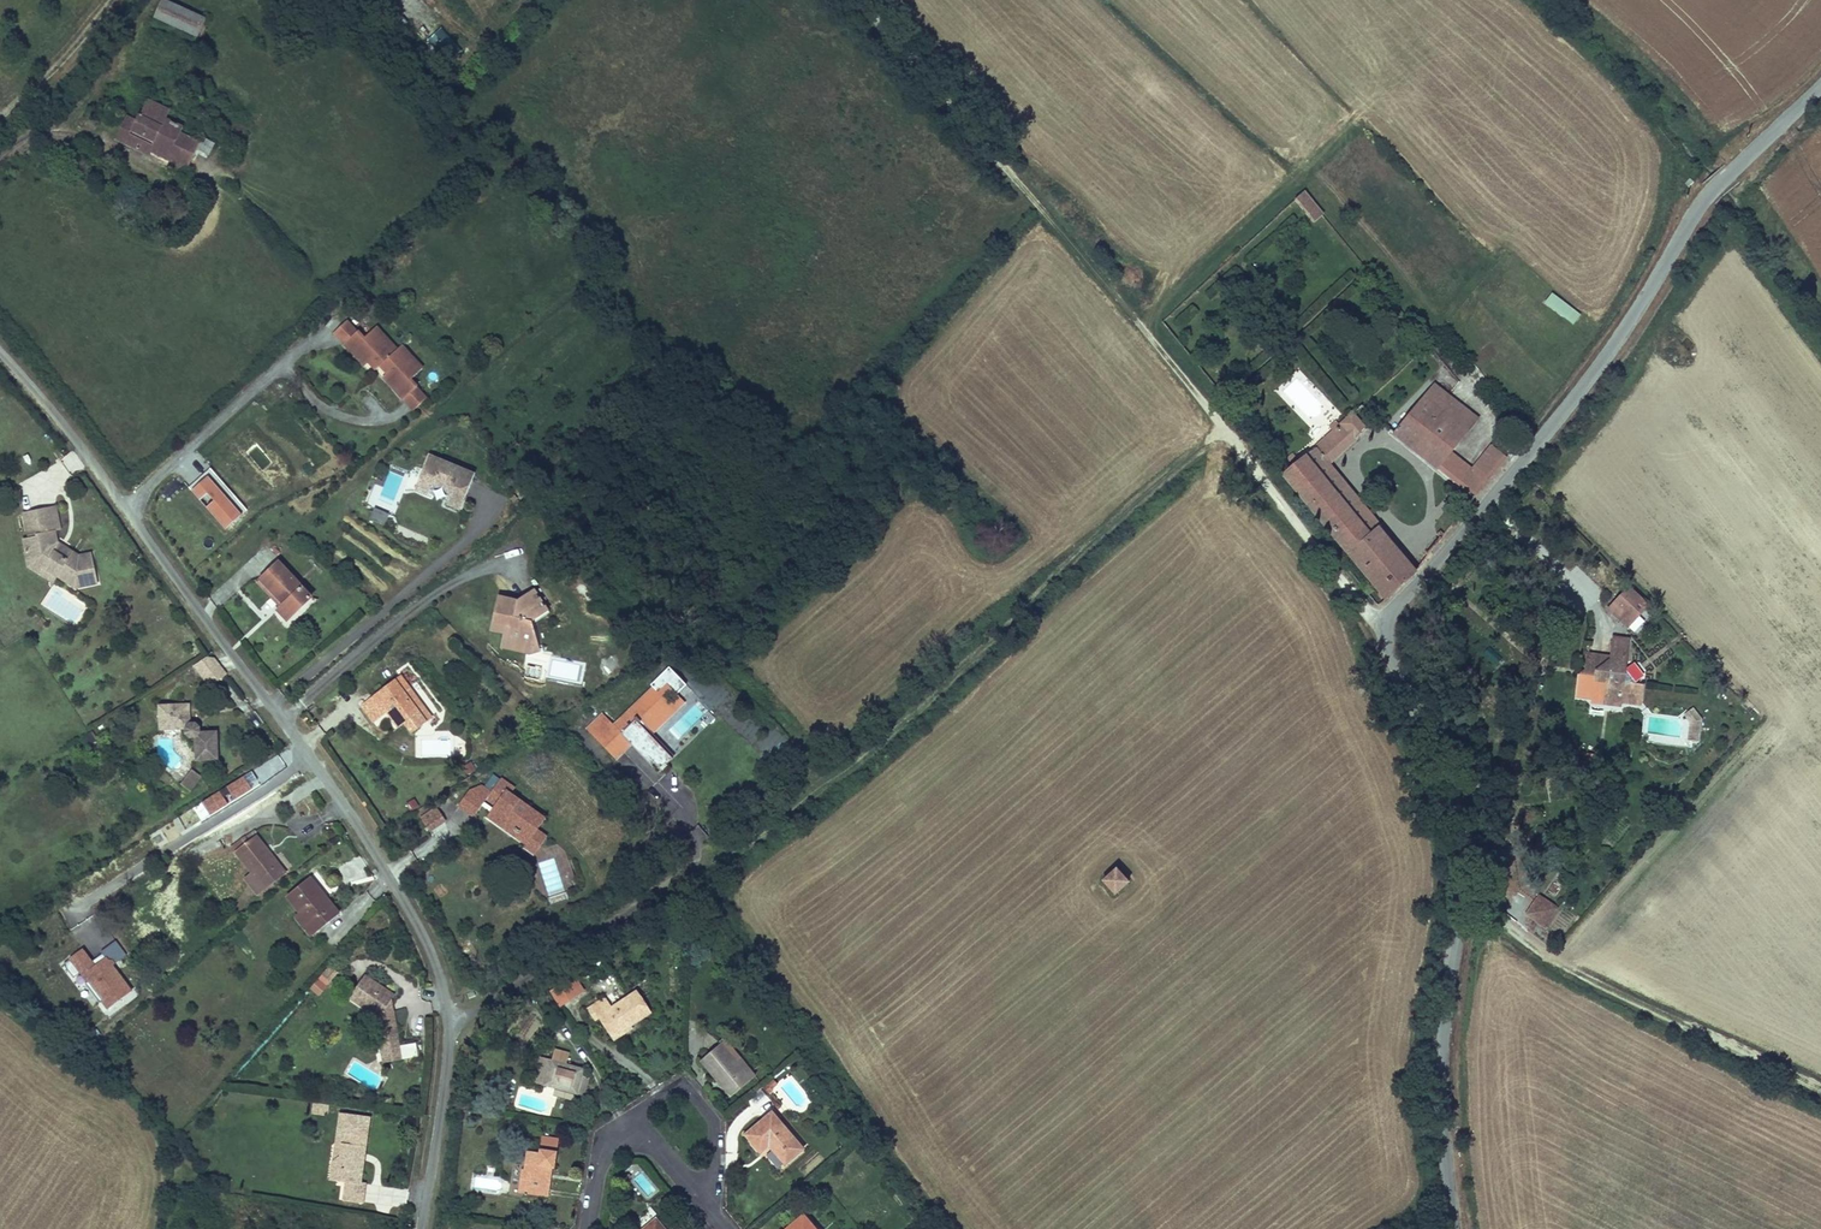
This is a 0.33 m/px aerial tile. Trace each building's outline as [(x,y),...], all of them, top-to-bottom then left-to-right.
[(191,0),(163,0),(158,10),(201,29),(210,9),(191,0)] [(137,116),(127,136),(134,139),(136,133),(179,153),(171,169),(181,174),(198,138),(178,128),(182,121),(165,113),(169,104),(147,94),(137,116)] [(128,112),(119,132),(127,136),(137,116),(128,112)] [(206,136),(200,149),(211,154),(217,141),(206,136)] [(1304,188),(1293,198),(1313,221),(1324,212),(1304,188)] [(1551,291),(1542,302),(1572,324),(1581,313),(1551,291)] [(336,347),(350,335),(340,324),(326,336),(336,347)] [(389,354),(368,331),(356,342),(350,335),(336,347),(357,369),(361,365),(364,363),(371,370),(372,369),(375,366),(389,354)] [(414,372),(394,349),(389,354),(375,366),(382,374),(379,376),(375,380),(395,402),(408,390),(402,383),(414,372)] [(371,370),(364,363),(361,365),(368,373),(371,370)] [(382,374),(375,366),(372,369),(379,376),(382,374)] [(1441,450),(1457,427),(1430,408),(1438,397),(1418,383),(1374,422),(1463,494),(1496,455),(1481,442),(1461,466),(1441,450)] [(270,385),(261,391),(270,405),(280,399),(270,385)] [(405,413),(418,401),(408,390),(395,402),(405,413)] [(1438,397),(1430,408),(1457,427),(1465,417),(1438,397)] [(1403,567),(1366,521),(1358,527),(1311,467),(1318,460),(1355,426),(1344,414),(1329,427),(1325,423),(1317,431),(1319,436),(1278,473),(1339,547),(1375,590),(1403,567)] [(68,458),(73,470),(83,466),(77,454),(68,458)] [(1318,460),(1311,467),(1358,527),(1366,521),(1318,460)] [(450,516),(465,481),(420,462),(406,494),(419,500),(424,489),(443,497),(438,510),(450,516)] [(212,468),(190,486),(226,528),(248,509),(212,468)] [(370,519),(384,525),(389,513),(375,507),(370,519)] [(44,514),(31,516),(33,536),(25,537),(26,546),(17,547),(14,548),(15,557),(22,556),(24,569),(48,583),(66,594),(88,591),(83,561),(70,563),(44,550),(43,539),(48,538),(44,514)] [(33,536),(31,516),(14,520),(17,547),(26,546),(25,537),(33,536)] [(306,595),(274,560),(256,577),(279,602),(272,608),(281,618),(306,595)] [(1638,613),(1648,604),(1627,583),(1605,606),(1632,632),(1645,620),(1638,613)] [(492,595),(483,621),(499,628),(496,645),(523,649),(522,623),(540,612),(527,592),(511,602),(492,595)] [(483,621),(480,628),(491,633),(486,653),(524,659),(523,649),(496,645),(499,628),(483,621)] [(1608,651),(1593,650),(1590,672),(1600,673),(1601,667),(1606,667),(1608,651)] [(1616,652),(1608,651),(1606,667),(1601,667),(1600,673),(1590,672),(1585,671),(1583,693),(1598,695),(1599,689),(1625,693),(1624,698),(1645,701),(1647,681),(1640,681),(1646,675),(1647,667),(1640,662),(1633,661),(1629,665),(1628,671),(1614,670),(1616,652)] [(214,652),(195,664),(208,685),(228,674),(214,652)] [(1630,653),(1616,652),(1614,670),(1628,671),(1629,665),(1630,653)] [(634,732),(664,705),(648,688),(656,680),(666,691),(676,682),(659,663),(641,680),(644,684),(604,722),(596,713),(577,731),(601,757),(617,742),(613,738),(617,735),(641,761),(648,769),(659,759),(634,732)] [(414,707),(390,675),(360,696),(373,714),(377,711),(389,726),(396,721),(402,716),(410,727),(422,718),(414,707)] [(1598,695),(1598,698),(1624,702),(1624,698),(1625,693),(1599,689),(1598,695)] [(360,696),(349,705),(362,722),(368,718),(373,714),(360,696)] [(1701,710),(1687,709),(1685,739),(1699,740),(1701,710)] [(373,714),(368,718),(380,733),(389,726),(377,711),(373,714)] [(179,712),(148,716),(152,741),(177,737),(178,742),(182,747),(187,746),(190,767),(211,764),(208,738),(193,740),(192,738),(185,732),(182,732),(179,712)] [(402,716),(396,721),(404,732),(410,727),(402,716)] [(1647,717),(1646,735),(1681,736),(1682,719),(1647,717)] [(641,761),(617,735),(613,738),(617,742),(638,765),(641,761)] [(190,776),(180,792),(189,798),(199,782),(190,776)] [(479,801),(488,807),(493,810),(483,825),(493,832),(496,827),(518,841),(527,828),(531,831),(540,818),(504,794),(509,787),(495,778),(485,792),(473,785),(465,797),(459,793),(448,809),(465,820),(475,805),(479,801)] [(297,788),(310,808),(317,803),(304,784),(297,788)] [(479,801),(475,805),(485,812),(488,807),(479,801)] [(427,831),(445,822),(439,809),(421,817),(427,831)] [(496,827),(493,832),(518,848),(516,851),(526,858),(540,837),(531,831),(527,828),(518,841),(496,827)] [(273,872),(249,841),(227,857),(247,882),(241,887),(252,901),(277,882),(270,874),(273,872)] [(1116,863),(1101,877),(1115,890),(1129,877),(1116,863)] [(282,900),(303,926),(312,937),(333,920),(303,883),(282,900)] [(551,904),(568,899),(566,892),(548,897),(551,904)] [(1550,923),(1561,907),(1545,896),(1534,911),(1550,923)] [(303,926),(299,928),(307,941),(312,937),(303,926)] [(101,1000),(108,1009),(134,990),(114,964),(128,954),(116,939),(103,948),(105,952),(94,960),(84,947),(70,957),(88,981),(91,979),(105,998),(101,1000)] [(322,995),(332,976),(321,971),(312,989),(322,995)] [(572,976),(567,979),(575,992),(581,989),(572,976)] [(389,999),(359,977),(343,998),(370,1018),(373,1046),(390,1045),(385,1005),(389,999)] [(575,992),(567,979),(549,991),(558,1004),(575,992)] [(597,1015),(609,1031),(623,1021),(625,1025),(648,1009),(634,989),(610,1005),(603,994),(586,1005),(594,1017),(597,1015)] [(269,1009),(261,1019),(270,1027),(279,1016),(269,1009)] [(270,1027),(261,1019),(256,1026),(265,1033),(270,1027)] [(623,1021),(609,1031),(613,1038),(627,1028),(625,1025),(623,1021)] [(747,1076),(718,1039),(700,1053),(730,1090),(747,1076)] [(570,1100),(572,1089),(577,1072),(578,1066),(563,1062),(566,1050),(549,1046),(546,1058),(535,1055),(529,1078),(551,1084),(549,1094),(570,1100)] [(577,1072),(572,1089),(580,1091),(584,1074),(577,1072)] [(775,1082),(771,1076),(765,1081),(769,1087),(775,1082)] [(769,1087),(765,1081),(761,1084),(766,1092),(771,1088),(769,1087)] [(392,1107),(383,1105),(382,1113),(391,1114),(392,1107)] [(770,1112),(740,1133),(756,1156),(762,1152),(771,1166),(796,1148),(770,1112)] [(365,1195),(368,1172),(364,1172),(365,1166),(368,1166),(372,1131),(348,1128),(345,1159),(346,1159),(345,1171),(338,1175),(338,1176),(343,1181),(346,1182),(345,1193),(351,1193),(349,1212),(368,1214),(370,1195),(365,1195)] [(345,1159),(348,1128),(344,1128),(338,1175),(345,1171),(346,1159),(345,1159)] [(537,1150),(526,1147),(520,1178),(525,1179),(522,1191),(526,1192),(527,1188),(542,1191),(547,1163),(549,1164),(553,1147),(538,1144),(537,1150)] [(801,1213),(783,1228),(816,1228),(801,1213)] [(645,1216),(630,1228),(656,1228),(645,1216)]
